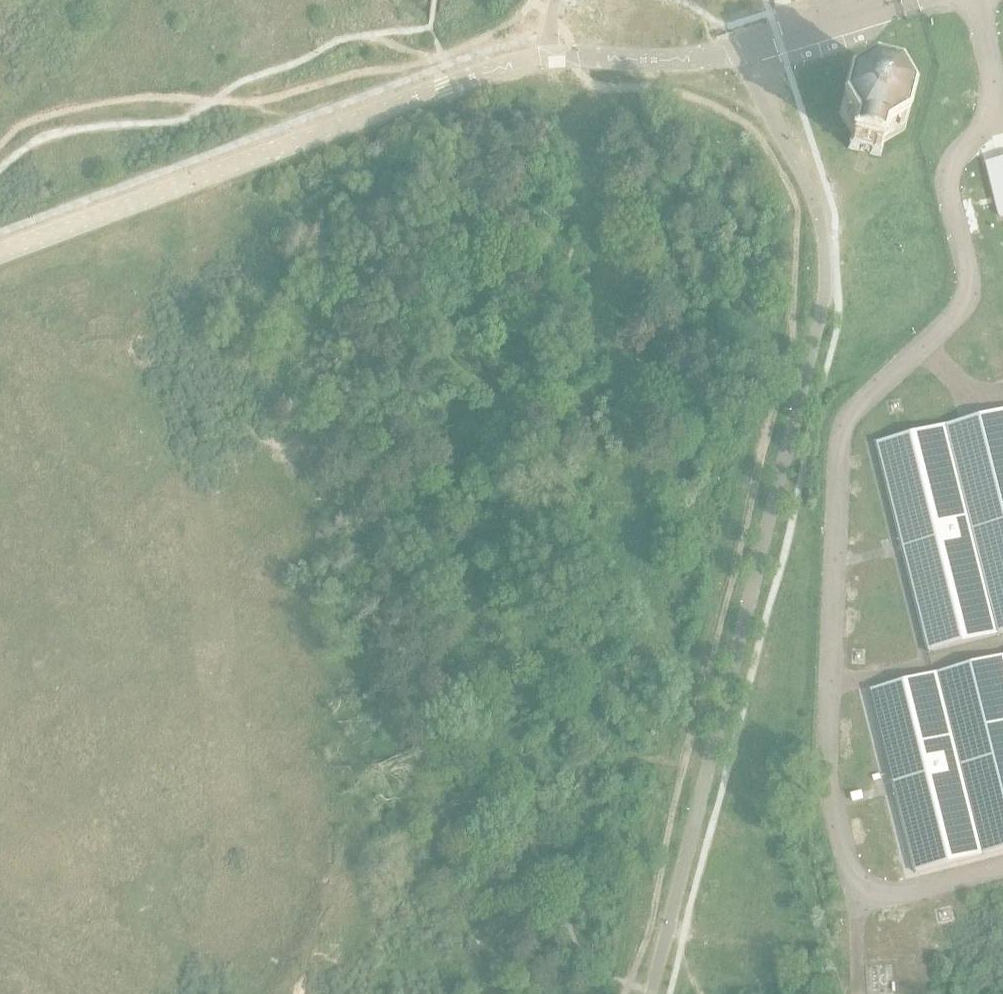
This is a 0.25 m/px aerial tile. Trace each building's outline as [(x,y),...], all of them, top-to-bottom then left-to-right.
[(905,130),(912,103),(898,79),(870,72),(846,86),(839,113),(852,135),(851,138),(850,138),(847,149),(881,157),(883,146),(883,143),(905,130)] [(987,163),(1000,218),(1002,217),(1002,159),(987,163)] [(988,415),(876,443),(928,653),(1002,634),(1002,411),(988,415)] [(870,690),(915,873),(1002,850),(1002,656),(870,690)]
